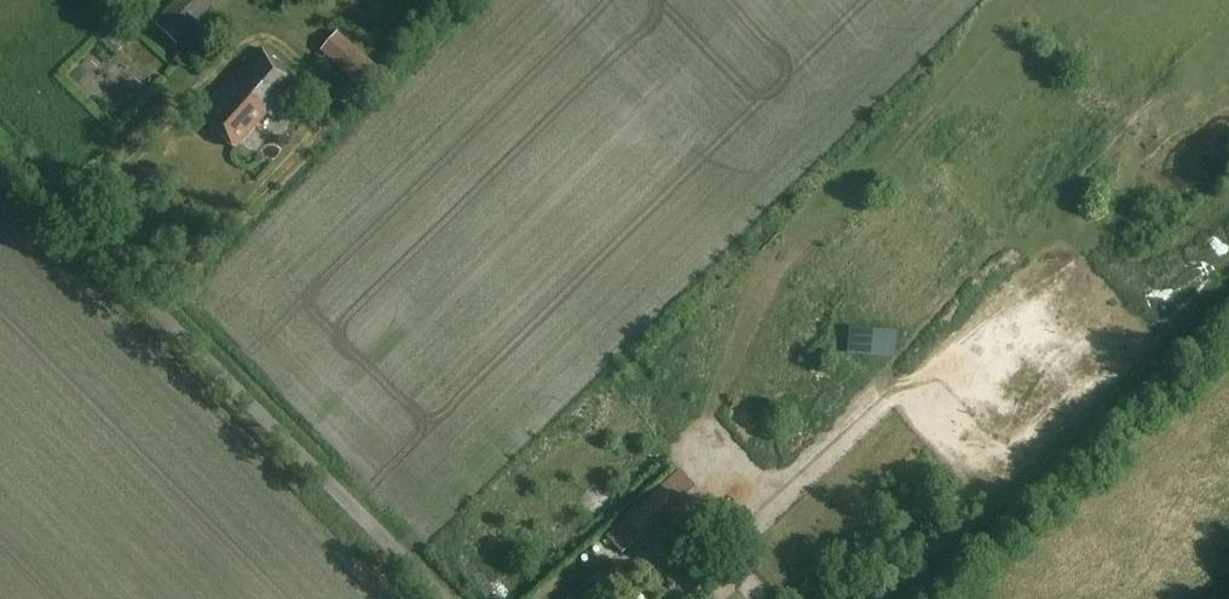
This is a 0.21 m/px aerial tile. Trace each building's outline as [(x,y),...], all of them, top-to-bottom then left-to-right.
[(220,0),(179,0),(156,25),(179,46),(220,0)] [(372,98),(389,79),(340,34),(323,53),(372,98)] [(271,118),(301,84),(260,47),(218,95),(225,101),(206,122),(234,147),(265,112),(271,118)] [(649,541),(681,512),(662,490),(629,519),(649,541)]
